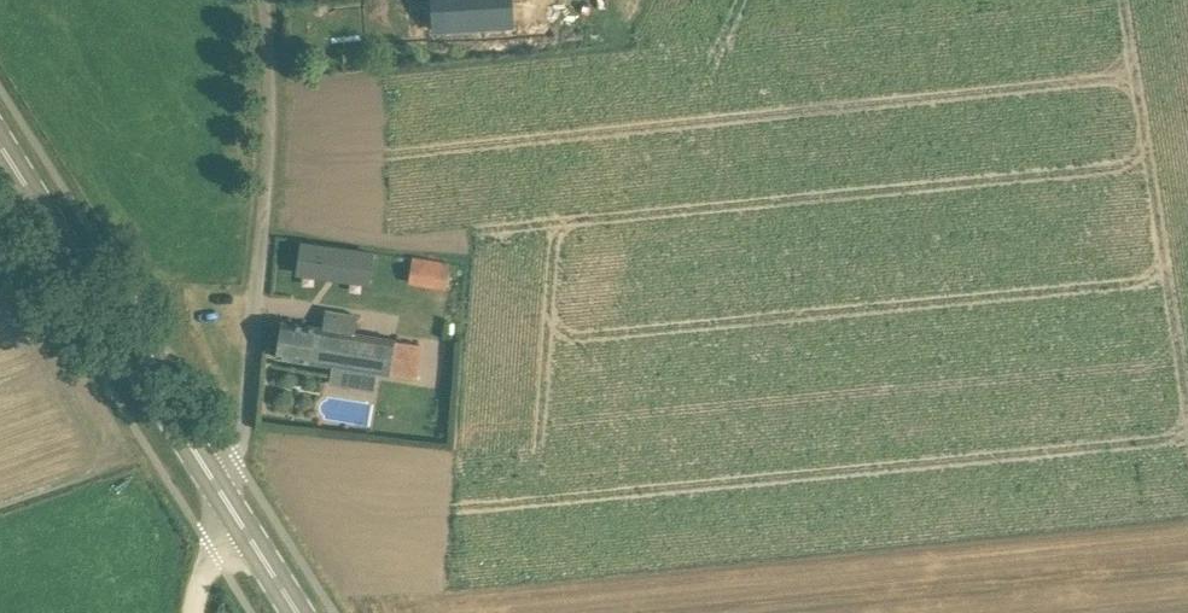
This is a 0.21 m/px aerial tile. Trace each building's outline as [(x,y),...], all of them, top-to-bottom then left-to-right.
[(491,0),(414,0),(415,26),(493,21),(491,0)] [(302,238),(298,273),(371,283),(376,249),(302,238)] [(412,256),(412,258),(408,283),(447,289),(451,264),(451,262),(412,256)] [(423,344),(395,339),(356,333),(359,316),(326,310),(323,327),(282,321),(276,356),(417,378),(423,344)]
